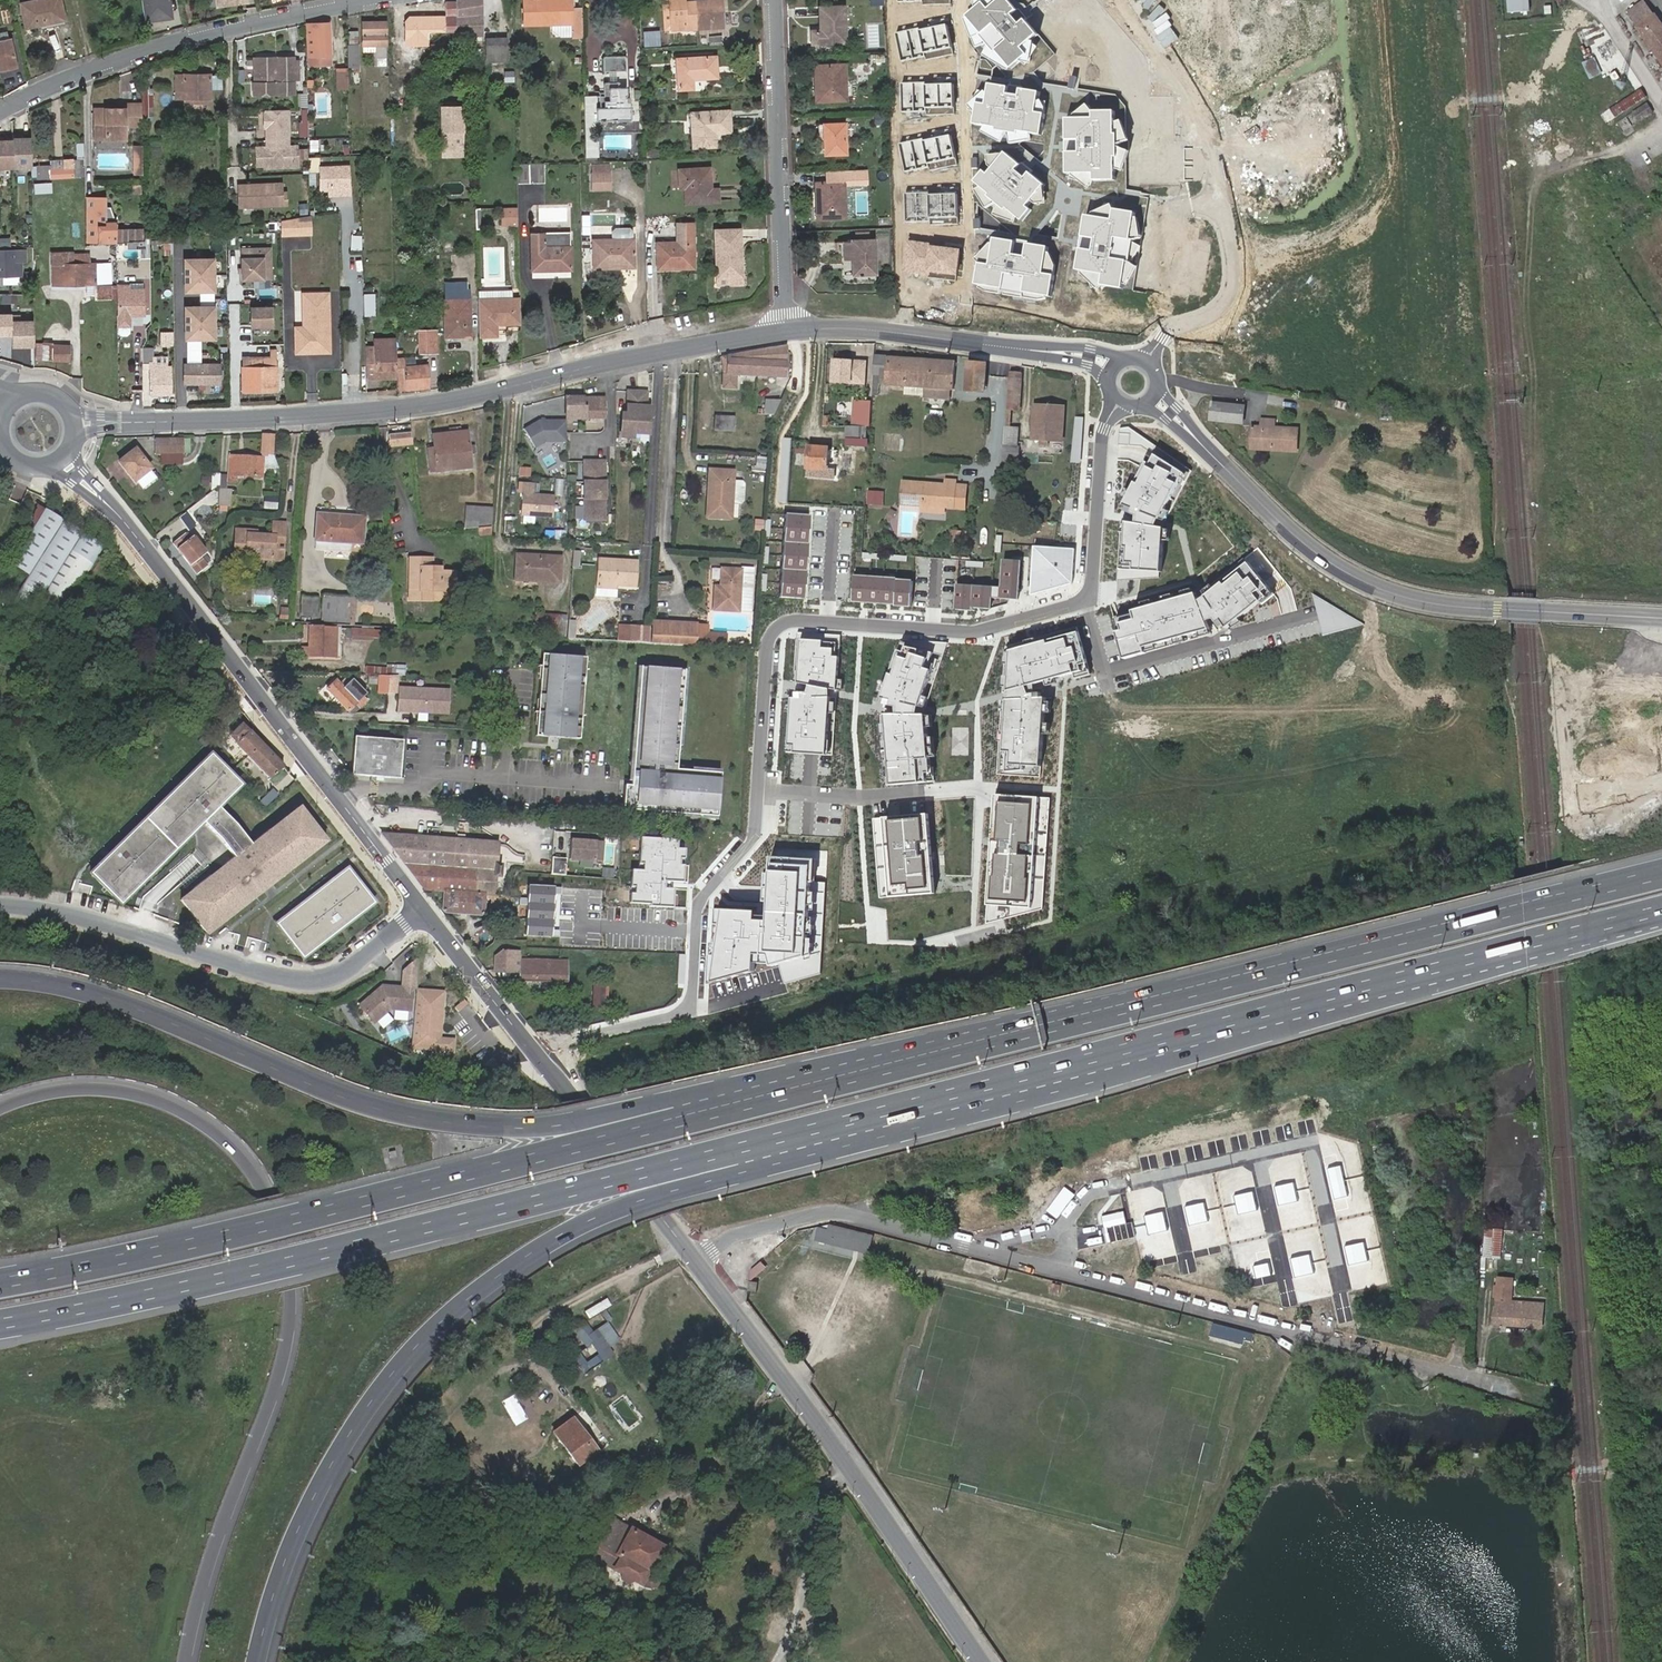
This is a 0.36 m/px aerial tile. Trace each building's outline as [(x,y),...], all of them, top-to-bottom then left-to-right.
[(64,22),(59,0),(39,0),(20,4),(24,26),(42,23),(44,25),(64,22)] [(145,23),(173,19),(171,0),(142,0),(145,23)] [(457,1),(457,32),(481,32),(480,0),(457,0),(457,1)] [(582,10),(571,10),(571,0),(522,0),(522,26),(552,26),(571,26),(571,38),(582,38),(582,10)] [(694,0),(685,0),(669,0),(669,18),(669,27),(669,29),(696,29),(694,0)] [(694,0),(696,29),(711,29),(722,29),(721,0),(707,0),(694,0)] [(1006,0),(992,0),(984,6),(980,1),(963,15),(1007,67),(1024,53),(1018,46),(1035,33),(1021,17),(1015,22),(1007,12),(1012,7),(1006,0)] [(1509,11),(1533,9),(1532,0),(1508,0),(1509,11)] [(457,1),(445,1),(444,3),(445,16),(445,31),(457,32),(457,1)] [(1640,1),(1623,13),(1634,28),(1651,15),(1640,1)] [(819,7),(819,27),(809,28),(810,44),(845,42),(843,6),(819,7)] [(1633,28),(1661,70),(1661,27),(1653,14),(1651,15),(1634,28),(1633,28)] [(445,31),(445,16),(409,16),(404,22),(404,47),(428,46),(428,32),(445,31)] [(329,23),(307,25),(309,58),(317,58),(317,65),(330,65),(330,57),(331,57),(329,23)] [(363,23),(362,47),(377,46),(376,57),(381,57),(381,59),(386,59),(386,46),(385,46),(386,23),(363,23)] [(571,26),(552,26),(552,31),(559,38),(571,38),(571,26)] [(920,29),(897,34),(903,62),(926,57),(926,60),(954,55),(948,26),(921,31),(920,29)] [(348,46),(355,46),(357,46),(357,31),(347,32),(348,46)] [(643,48),(659,48),(657,33),(643,33),(643,48)] [(708,37),(708,47),(722,46),(721,36),(708,37)] [(485,39),(486,62),(506,61),(506,38),(485,39)] [(0,42),(0,70),(16,66),(10,39),(6,40),(0,42)] [(356,69),(355,46),(348,46),(346,46),(347,69),(349,69),(349,87),(359,87),(359,69),(356,69)] [(295,55),(252,56),(253,96),(296,95),(295,55)] [(625,58),(604,59),(602,61),(602,73),(625,73),(625,58)] [(674,61),(675,91),(690,90),(690,79),(713,78),(712,59),(674,61)] [(820,74),(821,100),(845,99),(843,64),(814,65),(814,74),(820,74)] [(344,90),(344,73),(344,69),(334,70),(335,90),(344,90)] [(183,103),(188,103),(188,98),(206,98),(206,103),(209,103),(209,88),(209,74),(174,74),(175,98),(183,99),(183,103)] [(148,75),(144,75),(145,111),(153,111),(153,91),(148,92),(148,75)] [(926,83),(902,84),(903,113),(927,112),(927,115),(955,114),(954,85),(926,85),(926,83)] [(1008,87),(990,84),(986,104),(979,103),(976,124),(1043,136),(1047,114),(1038,113),(1041,92),(1021,89),(1019,96),(1007,94),(1008,87)] [(603,98),(600,98),(596,98),(596,107),(595,107),(595,110),(597,111),(595,113),(596,125),(597,125),(597,123),(599,123),(599,125),(604,125),(604,124),(611,123),(611,122),(615,122),(615,123),(631,123),(631,110),(629,110),(629,101),(625,101),(624,98),(626,98),(626,88),(617,88),(617,85),(603,85),(603,86),(603,94),(603,98)] [(1617,116),(1648,96),(1642,87),(1611,108),(1617,116)] [(299,96),(299,109),(303,109),(308,109),(308,96),(299,96)] [(1650,113),(1644,104),(1630,113),(1636,122),(1650,113)] [(143,127),(142,117),(142,107),(124,107),(124,110),(112,110),(112,114),(106,114),(106,110),(93,110),(93,141),(124,141),(125,128),(143,127)] [(461,107),(442,107),(443,146),(462,145),(461,107)] [(595,107),(584,107),(584,125),(596,125),(595,113),(597,111),(595,110),(595,107)] [(288,109),(263,110),(265,145),(255,145),(255,170),(300,168),(299,144),(289,144),(288,109)] [(1069,154),(1069,177),(1095,176),(1095,187),(1118,187),(1117,110),(1097,110),(1097,120),(1068,120),(1069,142),(1083,141),(1083,154),(1069,154)] [(728,113),(690,115),(692,149),(713,147),(713,134),(729,133),(728,113)] [(299,114),(300,125),(308,125),(308,115),(303,115),(299,114)] [(823,154),(845,153),(843,123),(822,123),(823,154)] [(308,125),(300,125),(300,137),(309,137),(308,125)] [(599,153),(599,133),(587,133),(587,153),(599,153)] [(924,139),(900,145),(907,173),(930,168),(930,171),(958,165),(952,136),(925,142),(924,139)] [(1039,167),(1044,162),(1021,143),(1017,148),(1039,167)] [(359,144),(350,144),(350,154),(359,154),(359,144)] [(661,151),(647,152),(648,159),(662,157),(663,157),(663,153),(662,153),(661,151)] [(1019,164),(1006,152),(989,173),(985,169),(975,181),(1023,222),(1033,211),(1028,206),(1046,185),(1030,172),(1025,178),(1015,169),(1019,164)] [(30,164),(18,164),(19,155),(0,154),(0,173),(19,173),(18,183),(31,183),(30,178),(30,167),(30,164)] [(69,157),(63,157),(63,165),(49,166),(49,164),(38,164),(38,167),(39,176),(47,176),(48,179),(80,176),(79,156),(69,157)] [(318,156),(309,156),(309,167),(319,167),(318,156)] [(63,157),(49,158),(49,164),(49,166),(63,165),(63,157)] [(38,167),(30,167),(30,178),(48,179),(47,176),(39,176),(38,167)] [(350,167),(320,167),(321,187),(350,186),(350,167)] [(517,187),(545,186),(544,168),(517,168),(517,187)] [(589,168),(589,175),(590,192),(609,191),(608,175),(608,168),(589,168)] [(709,170),(679,171),(680,189),(685,189),(686,205),(718,203),(717,191),(711,191),(709,170)] [(845,218),(843,171),(825,171),(826,182),(814,183),(815,192),(817,192),(818,219),(845,218)] [(52,180),(35,181),(35,190),(53,189),(52,180)] [(283,181),(238,183),(239,208),(284,206),(283,181)] [(930,193),(906,193),(906,222),(930,222),(930,225),(958,225),(958,195),(930,195),(930,193)] [(97,223),(96,223),(99,223),(99,238),(115,237),(115,240),(128,240),(128,237),(143,238),(142,228),(117,228),(117,223),(107,223),(108,209),(107,196),(96,195),(96,201),(88,201),(88,222),(97,223)] [(516,210),(501,211),(501,228),(517,227),(516,210)] [(1082,248),(1078,271),(1104,275),(1102,286),(1125,289),(1137,213),(1116,210),(1115,220),(1087,215),(1084,236),(1098,239),(1096,251),(1082,248)] [(303,216),(282,216),(282,221),(280,222),(281,234),(303,234),(303,216)] [(97,239),(96,223),(97,223),(88,222),(89,238),(97,239)] [(634,269),(633,240),(631,241),(631,233),(628,230),(614,231),(610,235),(610,242),(591,242),(592,272),(634,269)] [(717,277),(740,277),(739,231),(716,231),(717,277)] [(570,270),(569,238),(554,238),(554,248),(544,248),(544,241),(543,238),(543,235),(532,235),(532,271),(558,270),(570,270)] [(657,246),(657,270),(677,270),(677,267),(681,267),(681,270),(693,270),(692,236),(677,236),(677,246),(657,246)] [(6,247),(19,247),(19,239),(7,238),(6,247)] [(851,252),(852,273),(874,272),(873,239),(851,239),(851,252)] [(1016,243),(994,239),(990,265),(979,263),(975,286),(1052,298),(1055,278),(1045,276),(1049,248),(1028,245),(1026,259),(1014,257),(1016,243)] [(145,241),(125,241),(125,247),(137,247),(138,257),(145,257),(145,241)] [(173,241),(164,241),(165,253),(168,252),(173,251),(173,241)] [(933,244),(909,241),(905,270),(929,273),(928,276),(956,279),(960,250),(933,247),(933,244)] [(271,247),(240,248),(240,280),(271,279),(271,247)] [(16,277),(16,263),(29,263),(30,249),(18,248),(6,248),(0,248),(0,276),(16,277)] [(90,254),(74,254),(74,251),(55,251),(55,262),(55,282),(95,282),(95,262),(91,262),(90,254)] [(213,258),(183,259),(183,292),(214,291),(213,258)] [(111,262),(100,262),(100,282),(111,282),(111,262)] [(16,277),(0,276),(0,283),(15,284),(16,277)] [(111,284),(99,284),(99,294),(112,294),(111,284)] [(118,286),(118,313),(118,325),(118,329),(119,331),(121,333),(123,333),(125,333),(128,332),(129,329),(129,316),(143,315),(143,290),(131,290),(131,286),(118,286)] [(443,301),(445,336),(469,337),(468,300),(468,293),(458,293),(458,300),(443,301)] [(328,294),(303,294),(303,328),(295,328),(296,354),(330,353),(328,294)] [(375,295),(364,294),(364,317),(375,317),(375,295)] [(495,324),(511,323),(510,297),(477,298),(478,335),(495,335),(495,324)] [(272,305),(249,306),(249,328),(273,327),(272,305)] [(215,306),(184,306),(185,339),(215,339),(215,306)] [(0,313),(0,334),(11,334),(11,346),(33,346),(33,320),(11,320),(11,313),(0,313)] [(437,352),(437,331),(419,332),(419,352),(437,352)] [(161,334),(160,345),(169,345),(170,334),(161,334)] [(54,342),(43,342),(43,357),(54,357),(54,342)] [(71,342),(54,342),(54,357),(54,358),(71,359),(71,342)] [(395,382),(395,348),(371,348),(372,356),(362,356),(363,386),(372,386),(372,381),(395,382)] [(785,380),(786,348),(757,353),(756,378),(785,380)] [(242,356),(242,392),(276,392),(277,350),(270,350),(269,358),(250,358),(250,356),(242,356)] [(757,353),(728,358),(726,376),(722,376),(721,389),(734,390),(735,377),(756,378),(757,353)] [(153,372),(167,373),(167,367),(164,367),(164,362),(158,362),(159,358),(151,358),(151,368),(147,368),(146,372),(150,372),(153,372)] [(954,363),(874,358),(872,377),(888,377),(887,386),(887,387),(904,388),(920,389),(924,389),(943,390),(953,391),(954,363)] [(861,372),(861,364),(833,362),(831,393),(863,395),(865,372),(861,372)] [(184,383),(220,383),(220,363),(184,363),(184,383)] [(968,363),(966,391),(983,392),(985,364),(968,363)] [(398,388),(429,386),(426,365),(395,367),(397,382),(397,386),(398,388)] [(1006,407),(1009,407),(1019,408),(1021,372),(1009,370),(1006,407)] [(167,373),(153,372),(150,372),(150,396),(172,396),(172,373),(167,373)] [(888,377),(872,377),(871,393),(877,393),(877,385),(887,386),(888,377)] [(920,389),(904,388),(904,396),(923,397),(924,389),(920,389)] [(649,394),(628,393),(626,415),(622,415),(620,437),(635,437),(635,433),(652,434),(654,409),(648,408),(649,394)] [(566,398),(566,418),(601,419),(604,419),(604,399),(566,398)] [(771,414),(773,414),(780,400),(766,399),(765,414),(771,414)] [(1325,399),(1324,406),(1346,410),(1347,404),(1325,399)] [(1245,406),(1212,401),(1209,421),(1243,425),(1245,406)] [(859,427),(862,403),(854,402),(852,426),(859,427)] [(859,427),(869,428),(870,404),(862,403),(859,427)] [(1034,406),(1031,441),(1039,441),(1038,446),(1047,446),(1047,442),(1061,443),(1063,408),(1034,406)] [(1082,461),(1085,415),(1076,415),(1073,460),(1082,461)] [(714,418),(713,433),(732,434),(733,419),(714,418)] [(1260,427),(1275,428),(1276,421),(1260,420),(1260,427)] [(566,444),(565,423),(538,423),(523,432),(534,450),(544,444),(566,444)] [(1140,429),(1120,427),(1119,441),(1139,443),(1140,429)] [(1260,427),(1251,427),(1250,448),(1297,451),(1298,430),(1275,428),(1260,427)] [(866,429),(846,428),(845,441),(852,442),(851,449),(864,450),(866,429)] [(1018,430),(1005,428),(1003,446),(1000,446),(999,463),(1002,463),(1018,464),(1019,448),(1017,448),(1018,430)] [(434,457),(428,458),(429,472),(470,468),(469,456),(468,447),(467,432),(432,435),(434,457)] [(388,435),(389,446),(411,444),(410,434),(388,435)] [(274,454),(275,435),(263,435),(262,453),(265,453),(264,458),(275,458),(274,454)] [(154,455),(183,455),(183,440),(154,440),(154,455)] [(826,471),(828,450),(808,449),(805,480),(832,482),(833,472),(826,471)] [(153,471),(139,451),(121,464),(135,484),(153,471)] [(1190,472),(1154,453),(1135,488),(1132,486),(1123,503),(1127,505),(1124,510),(1133,515),(1132,523),(1121,523),(1119,578),(1168,580),(1170,531),(1170,522),(1171,508),(1190,472)] [(263,477),(264,467),(264,458),(262,457),(229,455),(227,472),(227,474),(263,477)] [(264,467),(279,469),(279,466),(275,458),(264,458),(264,467)] [(603,459),(583,459),(583,519),(603,519),(603,459)] [(227,472),(220,472),(218,490),(226,490),(227,474),(227,472)] [(729,521),(732,474),(709,473),(706,520),(729,521)] [(944,485),(927,484),(927,489),(922,488),(923,484),(901,483),(900,504),(921,506),(921,509),(943,510),(943,507),(952,508),(954,486),(954,482),(944,481),(944,485)] [(954,486),(952,508),(965,509),(966,487),(954,486)] [(870,489),(869,502),(885,504),(886,490),(870,489)] [(218,490),(217,506),(226,507),(227,490),(226,490),(218,490)] [(553,496),(520,494),(519,516),(552,518),(553,496)] [(28,575),(12,601),(31,614),(37,605),(58,618),(102,547),(44,510),(36,505),(35,524),(10,563),(28,575)] [(464,520),(487,520),(487,505),(464,505),(464,520)] [(895,514),(891,512),(887,519),(891,521),(895,514)] [(362,542),(364,516),(315,513),(314,539),(329,540),(328,547),(350,548),(351,542),(362,542)] [(808,516),(783,515),(778,599),(803,600),(808,516)] [(763,521),(755,520),(754,532),(762,532),(763,521)] [(235,557),(247,557),(247,555),(273,557),(273,546),(284,547),(285,524),(274,523),(273,537),(257,536),(249,536),(249,530),(237,529),(235,557)] [(493,525),(481,524),(481,531),(493,533),(493,525)] [(189,533),(173,544),(196,575),(205,568),(198,560),(205,555),(189,533)] [(967,534),(953,533),(952,546),(966,548),(967,534)] [(247,555),(247,557),(282,560),(284,547),(273,546),(273,557),(247,555)] [(1075,548),(1034,546),(1031,591),(1073,582),(1075,548)] [(942,605),(947,558),(923,555),(922,566),(933,567),(930,604),(942,605)] [(1001,584),(957,580),(955,607),(991,610),(992,596),(1019,598),(1022,557),(1003,555),(1001,584)] [(536,579),(536,582),(559,583),(560,559),(517,556),(515,578),(536,579)] [(432,573),(432,567),(421,567),(421,558),(410,558),(409,599),(431,599),(431,590),(455,591),(454,573),(441,573),(432,573)] [(421,567),(432,567),(432,559),(421,558),(421,567)] [(1216,581),(1127,606),(1131,620),(1112,625),(1122,662),(1220,635),(1271,595),(1243,560),(1216,581)] [(613,585),(615,585),(635,586),(637,564),(598,561),(596,583),(613,585)] [(719,594),(713,594),(712,612),(736,614),(740,573),(721,572),(719,590),(719,594)] [(913,580),(852,576),(850,604),(911,608),(913,580)] [(613,585),(596,583),(595,595),(612,596),(613,585)] [(321,595),(308,594),(302,594),(301,611),(320,613),(321,595)] [(323,613),(352,614),(354,597),(325,594),(323,613)] [(352,623),(352,614),(323,613),(323,621),(352,623)] [(536,616),(534,633),(556,634),(557,617),(536,616)] [(534,633),(534,638),(564,639),(566,618),(557,617),(556,634),(534,633)] [(696,626),(653,623),(651,645),(694,648),(696,626)] [(334,635),(335,628),(322,628),(322,626),(310,626),(309,647),(309,657),(334,659),(334,641),(338,641),(338,635),(334,635)] [(705,627),(696,626),(694,648),(725,650),(726,637),(705,636),(705,627)] [(1090,675),(1076,627),(1004,647),(996,776),(1045,779),(1052,685),(1090,675)] [(631,629),(619,628),(618,643),(630,643),(631,629)] [(372,630),(351,629),(351,639),(371,641),(372,637),(372,630)] [(630,643),(648,644),(649,629),(631,629),(630,643)] [(839,639),(796,636),(793,684),(805,685),(804,693),(793,692),(792,698),(788,697),(785,743),(793,744),(793,752),(824,754),(828,688),(835,689),(839,639)] [(946,643),(895,640),(877,695),(886,788),(937,784),(929,695),(946,643)] [(591,658),(546,653),(538,739),(584,742),(591,658)] [(386,669),(367,668),(367,675),(372,676),(378,676),(378,681),(386,681),(386,676),(394,677),(395,670),(395,666),(387,665),(386,669)] [(693,669),(641,665),(629,779),(621,778),(619,813),(722,822),(728,772),(683,770),(693,669)] [(405,666),(395,666),(395,670),(394,677),(406,677),(407,670),(405,670),(405,666)] [(326,689),(348,712),(356,705),(360,709),(367,702),(363,698),(365,695),(351,681),(342,689),(335,681),(326,689)] [(449,691),(398,688),(397,712),(448,714),(449,691)] [(235,746),(268,780),(282,767),(249,731),(247,733),(241,725),(228,737),(236,744),(235,746)] [(407,741),(357,736),(353,778),(404,782),(407,741)] [(234,858),(180,900),(213,938),(332,842),(303,807),(254,846),(223,810),(248,787),(215,752),(96,873),(125,904),(207,824),(234,858)] [(1049,799),(994,795),(986,925),(1043,910),(1049,799)] [(924,802),(872,806),(880,899),(935,894),(928,815),(926,815),(924,802)] [(568,853),(570,830),(556,829),(555,852),(568,853)] [(483,894),(491,895),(492,879),(496,880),(498,878),(498,867),(497,866),(492,866),(494,841),(380,834),(424,891),(442,892),(483,894)] [(676,838),(638,837),(637,869),(629,869),(628,904),(673,906),(676,838)] [(598,843),(573,841),(572,861),(597,863),(598,843)] [(552,855),(551,872),(566,873),(567,856),(552,855)] [(813,857),(765,855),(763,911),(712,908),(709,983),(781,963),(786,982),(824,972),(828,881),(812,880),(813,857)] [(378,901),(351,867),(279,924),(308,957),(378,901)] [(557,886),(531,885),(528,934),(554,936),(557,886)] [(442,892),(441,909),(444,913),(480,915),(483,909),(483,894),(442,892)] [(487,947),(488,942),(486,941),(485,944),(481,940),(472,952),(475,956),(487,947)] [(496,950),(495,968),(495,971),(514,973),(515,951),(496,950)] [(538,969),(538,961),(519,960),(519,968),(538,969)] [(568,963),(538,961),(538,969),(519,968),(519,981),(567,984),(567,969),(568,963)] [(607,1010),(608,981),(594,980),(593,1010),(607,1010)] [(413,989),(381,988),(359,1005),(372,1022),(388,1010),(411,1010),(413,989)] [(444,992),(416,989),(412,1048),(454,1052),(455,1040),(440,1038),(444,992)] [(1538,1108),(1527,1109),(1528,1123),(1535,1123),(1536,1130),(1539,1130),(1538,1108)] [(1288,1181),(1302,1178),(1296,1153),(1282,1157),(1288,1181)] [(1339,1175),(1329,1177),(1332,1190),(1342,1187),(1339,1175)] [(1195,1186),(1200,1203),(1215,1199),(1210,1182),(1195,1186)] [(1285,1188),(1275,1190),(1277,1201),(1287,1199),(1285,1188)] [(1255,1194),(1243,1196),(1245,1208),(1257,1206),(1255,1194)] [(1069,1202),(1058,1196),(1050,1208),(1062,1215),(1069,1202)] [(1196,1206),(1185,1209),(1188,1222),(1199,1219),(1196,1206)] [(1293,1209),(1297,1224),(1312,1221),(1308,1206),(1293,1209)] [(1165,1214),(1154,1216),(1157,1229),(1168,1226),(1165,1214)] [(1135,1221),(1110,1226),(1113,1242),(1138,1237),(1135,1221)] [(828,1241),(869,1252),(874,1235),(832,1225),(828,1241)] [(1501,1231),(1486,1230),(1485,1257),(1500,1257),(1501,1231)] [(1355,1247),(1345,1249),(1348,1261),(1358,1258),(1355,1247)] [(1301,1259),(1291,1261),(1294,1274),(1304,1271),(1301,1259)] [(1362,1270),(1365,1277),(1379,1272),(1376,1264),(1362,1270)] [(757,1268),(756,1267),(751,1271),(750,1281),(765,1268),(763,1266),(761,1269),(757,1268)] [(1270,1266),(1260,1268),(1262,1276),(1272,1275),(1270,1266)] [(1307,1287),(1321,1285),(1320,1271),(1306,1273),(1307,1287)] [(1498,1287),(1497,1299),(1496,1313),(1493,1313),(1493,1325),(1543,1329),(1544,1304),(1510,1301),(1512,1280),(1498,1279),(1498,1287)] [(759,1282),(750,1281),(749,1292),(758,1293),(759,1282)] [(1056,1295),(1058,1287),(1051,1285),(1048,1294),(1056,1295)] [(568,1358),(580,1376),(608,1355),(591,1331),(587,1334),(579,1323),(570,1330),(582,1347),(568,1358)] [(1209,1337),(1242,1345),(1244,1341),(1250,1343),(1252,1335),(1212,1324),(1209,1337)] [(572,1382),(580,1376),(568,1358),(559,1365),(572,1382)] [(595,1448),(574,1413),(554,1426),(575,1461),(595,1448)] [(517,1506),(509,1506),(509,1516),(517,1516),(517,1506)] [(648,1571),(663,1548),(614,1517),(600,1538),(599,1537),(597,1539),(599,1541),(591,1553),(619,1572),(619,1578),(624,1583),(631,1580),(639,1585),(647,1589),(652,1587),(655,1582),(653,1575),(648,1571)]
